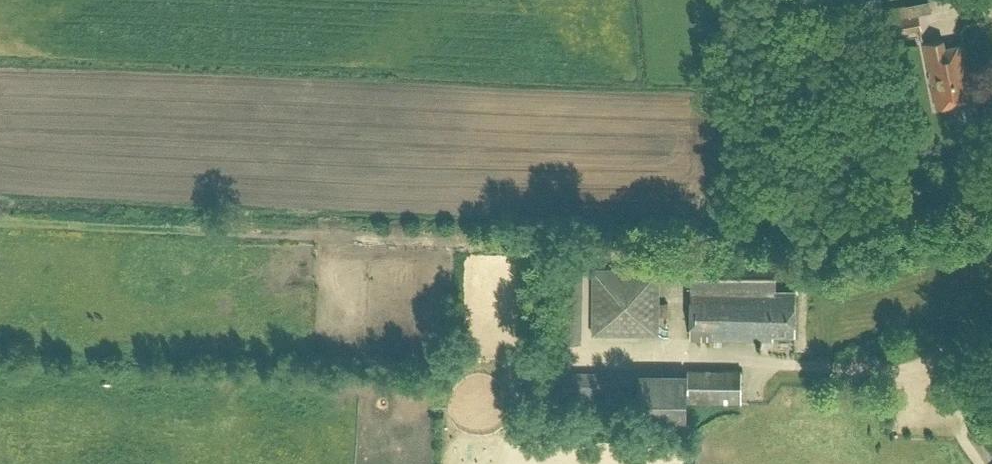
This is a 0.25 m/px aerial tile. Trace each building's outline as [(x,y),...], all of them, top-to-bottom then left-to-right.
[(917,14),(889,19),(892,33),(919,27),(917,14)] [(923,43),(936,107),(974,99),(963,42),(945,46),(944,39),(923,43)] [(777,250),(691,248),(689,338),(772,339),(772,334),(793,335),(794,289),(776,289),(777,250)] [(583,255),(561,255),(559,341),(581,341),(583,255)] [(657,266),(590,266),(590,334),(657,334),(657,266)] [(740,401),(740,369),(686,369),(686,401),(740,401)] [(637,371),(562,371),(561,391),(637,392),(637,373),(637,371)] [(637,422),(685,422),(686,373),(637,373),(637,392),(637,422)]
